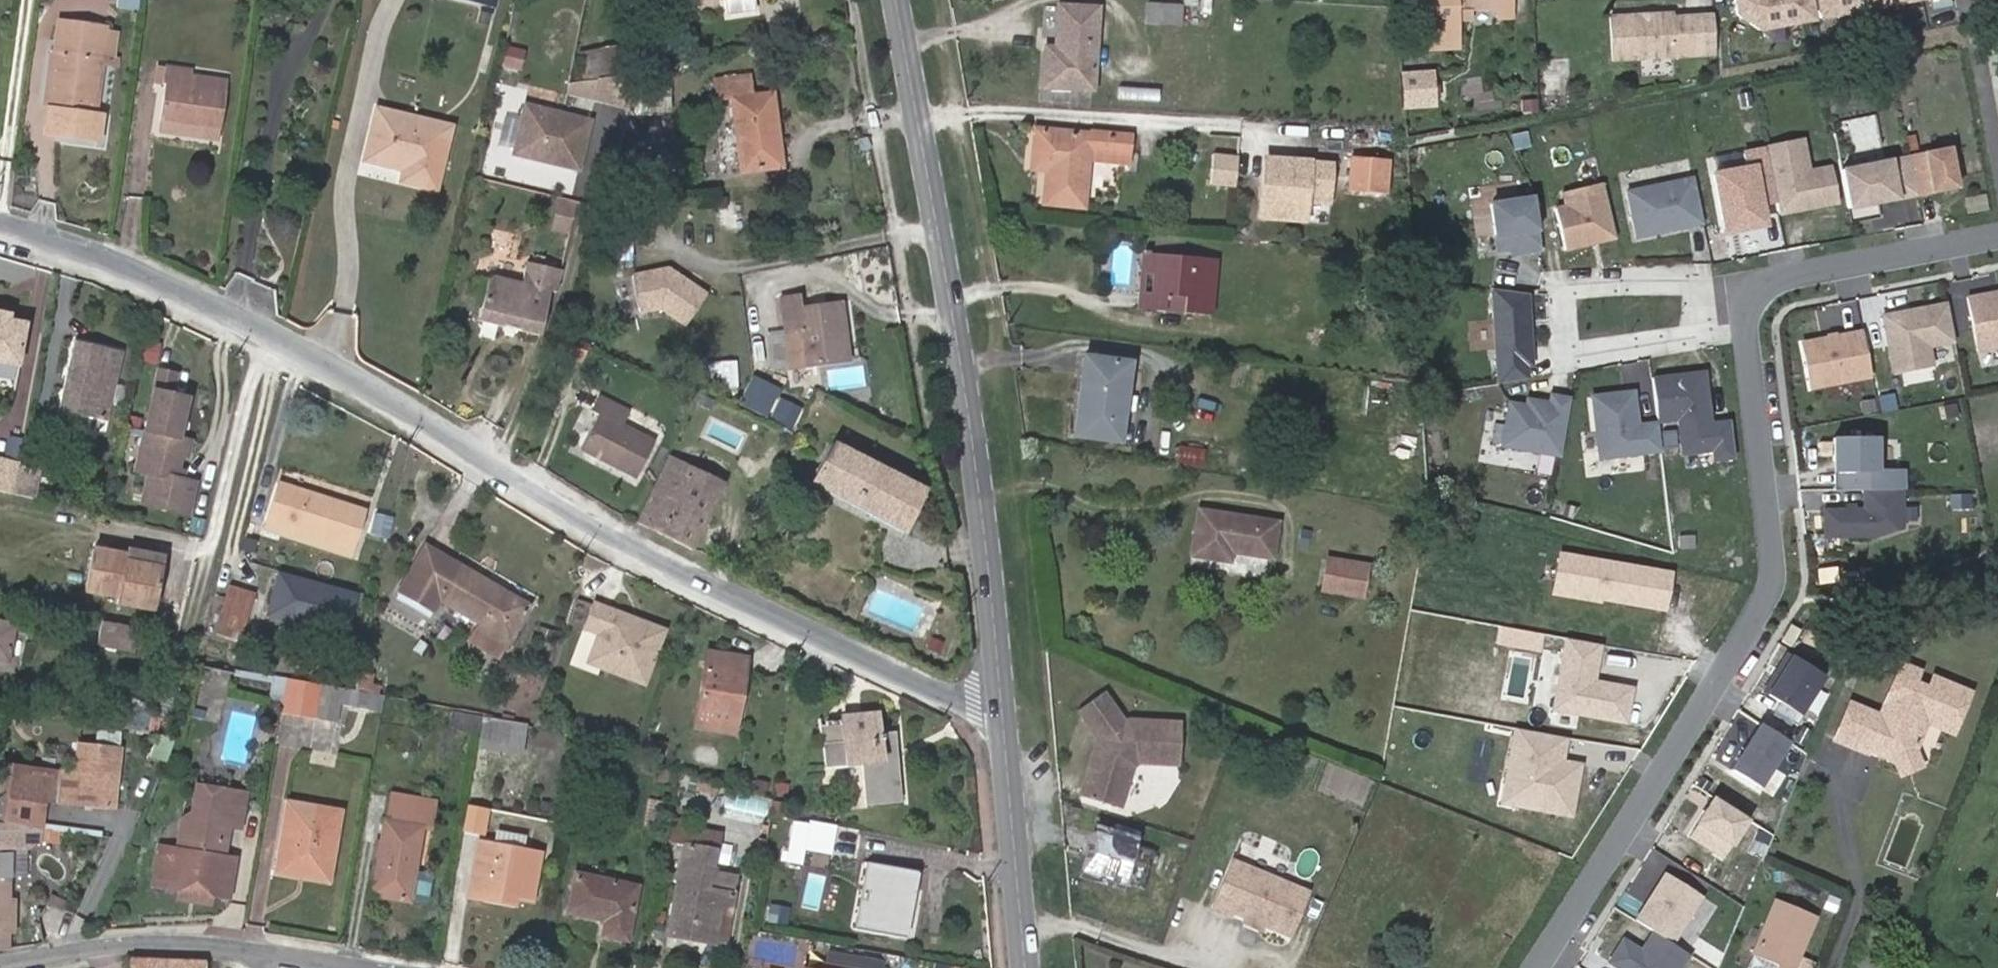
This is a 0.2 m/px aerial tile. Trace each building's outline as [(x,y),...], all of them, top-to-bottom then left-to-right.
[(117,8),(140,10),(141,0),(118,0),(117,8)] [(1471,10),(1500,7),(1500,0),(1420,0),(1421,45),(1444,44),(1443,27),(1454,27),(1454,21),(1453,12),(1471,10)] [(1811,0),(1736,0),(1737,5),(1760,21),(1813,12),(1811,0)] [(1821,10),(1882,0),(1819,0),(1821,10)] [(1179,24),(1180,6),(1148,4),(1147,22),(1179,24)] [(1094,90),(1098,8),(1059,5),(1057,48),(1046,47),(1043,88),(1094,90)] [(1471,20),(1471,10),(1453,12),(1454,21),(1471,20)] [(1609,17),(1612,61),(1674,57),(1672,18),(1666,14),(1655,14),(1651,19),(1643,20),(1643,15),(1609,17)] [(103,116),(92,114),(106,25),(60,18),(56,51),(48,107),(44,133),(98,141),(103,116)] [(1443,27),(1444,44),(1455,44),(1454,27),(1443,27)] [(521,71),(526,49),(505,44),(500,66),(521,71)] [(572,45),(568,104),(625,108),(629,49),(572,45)] [(42,107),(48,107),(56,51),(50,50),(42,107)] [(1544,59),(1544,61),(1546,94),(1561,93),(1559,58),(1544,59)] [(158,81),(160,66),(143,63),(141,79),(158,81)] [(162,122),(219,131),(226,78),(193,73),(193,71),(160,66),(158,81),(167,82),(162,122)] [(748,73),(717,78),(720,99),(731,98),(743,170),(782,165),(772,93),(751,95),(748,73)] [(1429,107),(1427,83),(1412,84),(1415,108),(1429,107)] [(1119,89),(1119,99),(1157,101),(1157,90),(1119,89)] [(597,117),(526,102),(515,154),(586,169),(597,117)] [(404,167),(401,179),(435,187),(450,124),(377,105),(364,157),(404,167)] [(218,140),(219,131),(162,122),(160,131),(218,140)] [(1090,134),(1035,128),(1031,169),(1046,171),(1043,202),(1083,207),(1089,151),(1127,156),(1130,134),(1090,130),(1090,134)] [(1802,140),(1765,147),(1766,150),(1776,203),(1778,214),(1837,203),(1830,167),(1808,171),(1802,140)] [(1957,188),(1949,149),(1910,157),(1918,196),(1957,188)] [(1776,203),(1766,150),(1743,154),(1745,169),(1714,175),(1725,233),(1764,225),(1760,206),(1776,203)] [(1233,186),(1236,156),(1211,154),(1208,183),(1233,186)] [(1918,196),(1910,157),(1840,170),(1848,209),(1918,196)] [(1329,162),(1266,158),(1263,212),(1279,213),(1280,195),(1327,198),(1329,162)] [(1387,163),(1352,159),(1350,189),(1385,192),(1387,163)] [(536,186),(573,192),(577,172),(540,165),(536,186)] [(1703,224),(1693,178),(1627,192),(1636,238),(1703,224)] [(1615,239),(1602,184),(1562,193),(1565,205),(1555,208),(1565,250),(1615,239)] [(1541,251),(1533,199),(1490,205),(1497,252),(1518,249),(1519,254),(1541,251)] [(1850,209),(1850,219),(1879,220),(1879,209),(1850,209)] [(1140,307),(1165,310),(1166,293),(1154,291),(1157,257),(1145,256),(1140,307)] [(1165,310),(1209,314),(1213,261),(1157,257),(1154,291),(1166,293),(1165,310)] [(496,274),(490,277),(479,317),(503,323),(505,317),(521,321),(519,328),(540,333),(552,288),(557,290),(562,270),(528,261),(523,281),(496,274)] [(668,270),(632,278),(639,314),(659,310),(684,327),(705,297),(668,270)] [(1531,364),(1527,294),(1492,290),(1497,384),(1527,379),(1526,364),(1531,364)] [(803,331),(808,363),(847,358),(838,304),(800,309),(796,295),(781,297),(786,334),(803,331)] [(1968,303),(1978,350),(1997,347),(1997,297),(1968,303)] [(1954,340),(1946,302),(1882,314),(1893,371),(1932,364),(1928,345),(1954,340)] [(8,322),(9,315),(0,314),(0,321),(8,322)] [(521,321),(505,317),(503,323),(519,328),(521,321)] [(0,321),(0,362),(17,366),(24,326),(8,322),(0,321)] [(791,365),(808,363),(803,331),(786,334),(791,365)] [(566,332),(561,347),(583,356),(589,342),(566,332)] [(1871,378),(1862,333),(1803,345),(1811,389),(1871,378)] [(143,341),(142,362),(160,363),(160,342),(143,341)] [(122,352),(75,342),(60,413),(106,423),(122,352)] [(1117,441),(1127,363),(1084,357),(1074,436),(1117,441)] [(738,362),(713,363),(714,386),(738,386),(738,362)] [(170,374),(153,371),(142,432),(134,472),(148,474),(142,505),(188,513),(193,482),(174,478),(178,455),(185,456),(187,440),(174,438),(182,398),(166,395),(170,374)] [(1710,424),(1704,372),(1652,379),(1657,423),(1678,420),(1682,455),(1713,451),(1714,461),(1734,458),(1730,421),(1710,424)] [(755,376),(742,400),(764,412),(777,388),(755,376)] [(1661,455),(1657,423),(1642,425),(1640,425),(1636,395),(1592,400),(1600,462),(1661,455)] [(583,445),(639,474),(656,442),(623,424),(629,412),(600,396),(592,411),(598,415),(583,445)] [(1560,457),(1570,399),(1551,396),(1549,404),(1527,400),(1526,406),(1509,403),(1501,446),(1560,457)] [(786,412),(777,407),(771,416),(781,421),(786,412)] [(1900,456),(1891,412),(1822,426),(1830,470),(1900,456)] [(811,479),(903,530),(925,489),(833,440),(811,479)] [(1177,463),(1202,467),(1204,452),(1180,448),(1177,463)] [(19,467),(0,463),(0,490),(15,494),(19,467)] [(652,487),(637,520),(693,547),(723,481),(688,464),(674,497),(652,487)] [(39,471),(19,467),(15,494),(35,499),(39,471)] [(280,484),(268,521),(352,548),(364,510),(280,484)] [(1902,528),(1901,491),(1864,491),(1864,511),(1824,511),(1824,537),(1875,537),(1902,528)] [(1232,551),(1272,556),(1277,523),(1199,510),(1193,556),(1230,561),(1232,551)] [(352,548),(268,521),(265,529),(350,555),(352,548)] [(161,567),(147,564),(124,559),(126,552),(95,545),(87,589),(119,595),(119,600),(153,606),(161,567)] [(426,546),(398,594),(432,613),(441,598),(480,621),(472,636),(502,654),(529,606),(426,546)] [(124,559),(147,564),(149,557),(126,552),(124,559)] [(1674,572),(1560,553),(1554,591),(1668,610),(1674,572)] [(1328,560),(1324,590),(1362,596),(1367,565),(1328,560)] [(218,632),(240,639),(254,594),(232,586),(218,632)] [(665,630),(594,603),(584,628),(598,633),(593,649),(602,667),(644,683),(665,630)] [(136,652),(141,630),(104,622),(99,645),(136,652)] [(5,660),(12,626),(0,623),(0,659),(5,660)] [(1785,642),(1795,626),(1790,623),(1780,639),(1785,642)] [(1594,682),(1600,645),(1566,639),(1553,710),(1626,723),(1632,689),(1594,682)] [(602,667),(593,649),(588,661),(602,667)] [(732,690),(741,692),(747,657),(707,651),(695,726),(725,730),(732,690)] [(1778,680),(1791,658),(1787,656),(1774,677),(1778,680)] [(1801,715),(1823,678),(1791,658),(1778,680),(1774,677),(1765,693),(1801,715)] [(1851,702),(1836,738),(1866,751),(1869,746),(1870,742),(1879,745),(1882,752),(1895,757),(1915,748),(1927,720),(1953,731),(1969,691),(1934,676),(1929,687),(1914,680),(1918,670),(1901,662),(1880,714),(1851,702)] [(203,667),(191,719),(223,726),(236,674),(203,667)] [(286,678),(237,670),(237,675),(273,681),(269,703),(281,706),(286,678)] [(338,721),(344,687),(286,678),(281,706),(280,712),(338,721)] [(367,692),(357,690),(354,706),(364,708),(367,692)] [(734,731),(741,692),(732,690),(725,730),(734,731)] [(1105,692),(1081,711),(1100,739),(1083,796),(1121,807),(1136,760),(1183,761),(1185,723),(1128,721),(1105,692)] [(483,714),(453,708),(449,727),(480,733),(483,714)] [(866,802),(899,799),(893,731),(878,733),(876,712),(840,716),(843,740),(823,743),(826,766),(862,764),(866,802)] [(520,752),(526,724),(483,714),(480,733),(478,745),(520,752)] [(573,721),(569,734),(585,740),(589,726),(573,721)] [(540,728),(526,724),(520,752),(535,755),(540,728)] [(1762,789),(1791,743),(1764,726),(1735,772),(1762,789)] [(1572,814),(1581,765),(1562,762),(1566,737),(1517,728),(1508,778),(1524,780),(1519,805),(1572,814)] [(1879,745),(1870,742),(1869,746),(1882,752),(1879,745)] [(120,748),(79,743),(75,772),(71,801),(71,804),(112,810),(120,748)] [(1922,765),(1915,748),(1895,757),(1902,773),(1922,765)] [(43,830),(52,772),(0,764),(0,825),(43,830)] [(71,801),(75,772),(62,770),(58,799),(71,801)] [(1519,805),(1524,780),(1508,778),(1504,802),(1519,805)] [(718,784),(699,779),(695,795),(714,799),(718,784)] [(180,819),(176,849),(178,849),(177,848),(186,842),(189,828),(199,820),(203,821),(208,786),(195,785),(191,810),(180,819)] [(182,890),(204,893),(229,897),(236,859),(228,857),(223,856),(226,835),(231,836),(235,829),(236,826),(242,827),(247,793),(208,786),(203,821),(199,820),(189,828),(186,842),(177,848),(178,849),(176,849),(160,846),(156,878),(178,881),(177,884),(183,885),(182,890)] [(372,893),(410,900),(416,870),(424,825),(432,825),(436,800),(389,792),(372,893)] [(787,803),(773,798),(771,813),(785,815),(787,803)] [(1726,860),(1751,821),(1717,799),(1693,838),(1726,860)] [(332,870),(343,810),(288,801),(276,871),(301,875),(303,866),(332,870)] [(669,840),(682,842),(667,931),(715,940),(722,907),(732,909),(738,878),(712,869),(720,832),(686,824),(687,819),(673,816),(669,840)] [(830,853),(835,825),(812,821),(812,823),(795,820),(787,860),(802,863),(805,847),(830,853)] [(8,948),(10,846),(29,849),(41,843),(43,830),(0,825),(0,948),(8,948)] [(496,830),(493,844),(523,848),(524,835),(496,830)] [(223,856),(228,857),(231,836),(226,835),(223,856)] [(1143,891),(1155,852),(1097,835),(1086,874),(1143,891)] [(520,896),(533,898),(541,852),(523,848),(493,844),(480,841),(470,894),(487,897),(488,890),(520,896)] [(1236,910),(1265,922),(1273,926),(1292,933),(1309,892),(1237,861),(1217,909),(1234,915),(1236,910)] [(857,925),(905,934),(916,873),(869,864),(865,880),(856,879),(854,891),(863,893),(857,925)] [(303,866),(301,875),(330,880),(332,870),(303,866)] [(430,873),(416,870),(410,900),(424,903),(429,900),(433,877),(430,873)] [(577,873),(570,912),(606,919),(604,933),(628,937),(638,887),(577,873)] [(1673,944),(1704,897),(1667,874),(1637,921),(1655,932),(1673,944)] [(154,886),(168,888),(182,890),(183,885),(177,884),(178,881),(156,878),(154,886)] [(202,904),(204,893),(182,890),(168,888),(167,899),(202,904)] [(520,896),(488,890),(487,897),(518,903),(520,896)] [(1775,967),(1811,967),(1813,964),(1798,958),(1816,917),(1775,900),(1752,956),(1776,966),(1775,967)] [(767,923),(788,925),(790,906),(769,904),(767,923)] [(732,909),(722,907),(715,940),(726,942),(732,909)] [(1273,926),(1265,922),(1263,929),(1270,932),(1273,926)] [(1690,955),(1673,944),(1655,932),(1642,952),(1625,941),(1610,963),(1619,967),(1682,967),(1690,955)] [(237,965),(206,961),(206,965),(133,960),(132,967),(237,967),(237,965)]
